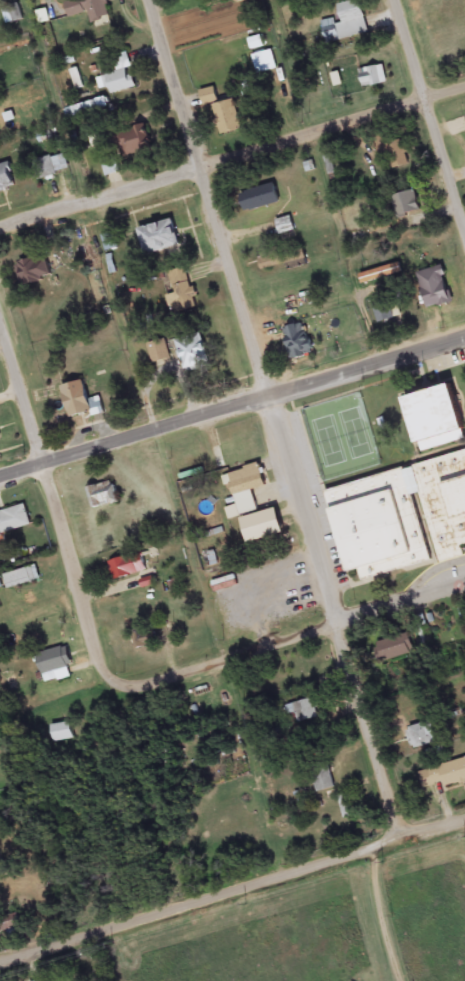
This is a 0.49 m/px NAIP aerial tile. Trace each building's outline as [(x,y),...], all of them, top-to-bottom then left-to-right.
[(91,24),(110,19),(105,0),(81,0),(64,4),(68,20),(88,15),(91,24)] [(369,35),(360,1),(336,7),(340,21),(322,26),(327,46),(369,35)] [(97,80),(100,91),(108,89),(110,96),(137,89),(127,54),(113,58),(118,74),(97,80)] [(360,71),(362,90),(383,88),(381,69),(360,71)] [(74,92),(82,91),(81,73),(73,73),(74,92)] [(234,101),(218,105),(214,90),(200,93),(203,107),(213,105),(221,137),(241,132),(234,101)] [(93,113),(90,105),(65,113),(68,122),(93,113)] [(116,134),(124,159),(152,151),(144,126),(116,134)] [(65,155),(35,163),(39,180),(70,172),(65,155)] [(0,166),(0,191),(15,188),(10,164),(0,166)] [(244,214),(282,204),(277,185),(239,194),(244,214)] [(396,220),(421,212),(415,192),(390,199),(396,220)] [(278,236),(293,233),(291,219),(276,221),(278,236)] [(145,256),(167,251),(169,260),(181,257),(173,222),(138,230),(145,256)] [(102,237),(106,254),(115,252),(112,235),(102,237)] [(260,271),(305,270),(305,252),(260,253),(260,271)] [(51,278),(45,257),(15,266),(21,287),(51,278)] [(402,274),(399,265),(360,277),(363,287),(402,274)] [(453,302),(437,268),(417,277),(433,312),(453,302)] [(175,296),(167,298),(172,316),(198,309),(187,269),(169,274),(175,296)] [(379,325),(396,319),(388,297),(371,303),(379,325)] [(313,354),(301,325),(281,333),(293,362),(313,354)] [(205,371),(205,338),(180,338),(180,371),(205,371)] [(70,420),(91,414),(82,382),(61,388),(70,420)] [(421,457),(464,443),(464,436),(449,385),(426,392),(403,399),(421,457)] [(324,491),(464,452),(464,557),(350,588),(324,491)] [(225,476),(235,508),(225,510),(229,522),(258,514),(252,492),(266,488),(260,466),(225,476)] [(86,491),(93,512),(119,504),(112,483),(86,491)] [(26,507),(0,515),(0,537),(32,527),(26,507)] [(108,564),(113,582),(146,573),(141,555),(108,564)] [(40,582),(36,568),(3,577),(7,592),(40,582)] [(36,604),(33,593),(21,597),(24,607),(36,604)] [(414,655),(408,635),(373,646),(379,666),(414,655)] [(71,678),(68,669),(72,667),(66,647),(36,657),(46,687),(71,678)] [(288,717),(296,715),(298,724),(318,720),(314,701),(286,707),(288,717)] [(49,729),(53,745),(73,740),(69,724),(49,729)] [(411,752),(437,745),(431,724),(405,731),(411,752)] [(422,773),(427,788),(444,783),(446,790),(464,784),(464,760),(422,773)] [(318,795),(335,789),(327,763),(310,769),(318,795)] [(339,798),(343,820),(356,818),(352,796),(339,798)] [(3,921),(9,939),(17,936),(15,929),(20,927),(17,916),(3,921)]
